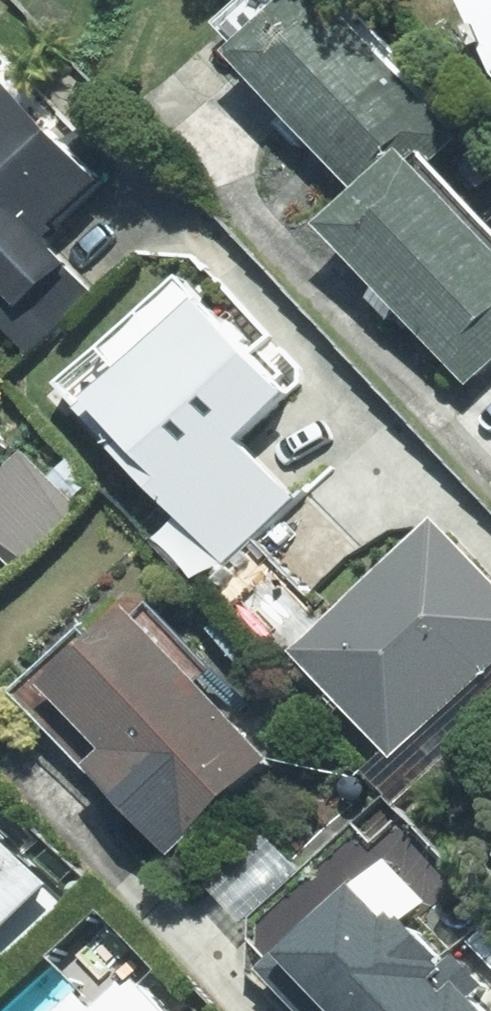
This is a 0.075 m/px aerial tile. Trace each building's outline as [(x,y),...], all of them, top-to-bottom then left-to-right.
[(245,59),(374,200),(333,237),(477,394),(490,381),(490,236),(429,168),(465,141),(336,0),(310,0),(245,59)] [(490,36),(490,0),(479,0),(490,36)] [(0,124),(0,314),(37,354),(97,299),(47,246),(110,188),(27,99),(0,124)] [(58,390),(226,571),(296,506),(242,447),(297,396),(183,274),(58,390)] [(17,445),(0,427),(0,461),(17,445)] [(446,528),(306,658),(400,763),(490,680),(490,576),(446,528)] [(143,618),(46,702),(188,856),(283,767),(143,618)] [(17,973),(84,916),(0,826),(0,957),(17,973)] [(132,972),(89,1010),(167,1010),(132,972)]
